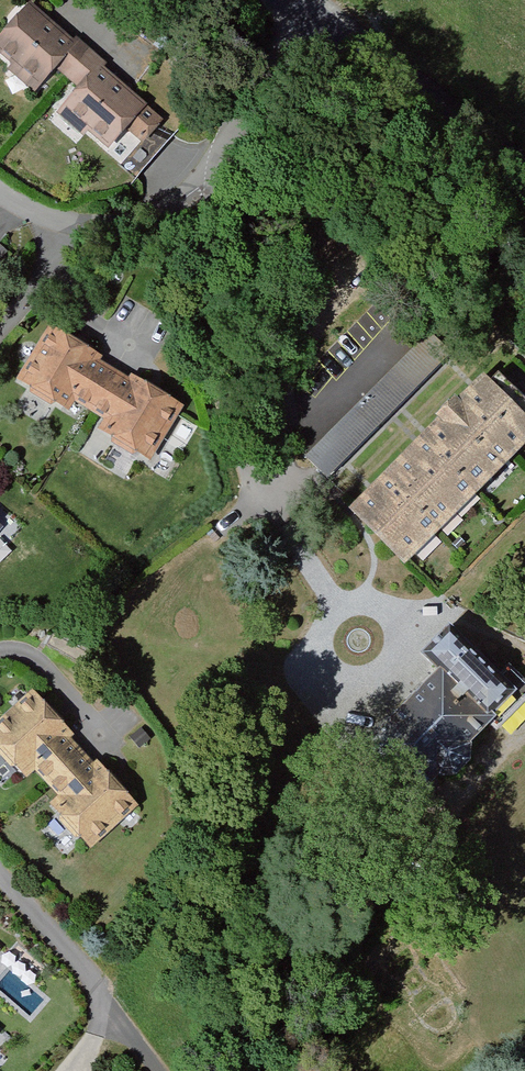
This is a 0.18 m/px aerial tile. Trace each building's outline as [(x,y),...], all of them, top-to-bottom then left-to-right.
[(0,35),(0,62),(33,88),(53,63),(82,86),(59,114),(112,157),(133,131),(151,145),(172,120),(26,3),(0,35)] [(330,477),(453,350),(430,328),(307,454),(330,477)] [(48,333),(19,384),(65,411),(71,400),(101,417),(94,429),(147,459),(177,407),(48,333)] [(348,515),(406,570),(524,445),(524,416),(482,375),(348,515)] [(449,634),(425,659),(489,719),(513,694),(449,634)] [(436,672),(368,744),(427,799),(495,728),(436,672)] [(0,726),(0,758),(16,774),(28,761),(63,796),(47,811),(89,853),(142,801),(34,692),(0,726)] [(0,1018),(0,1053),(17,1032),(0,1018)]
